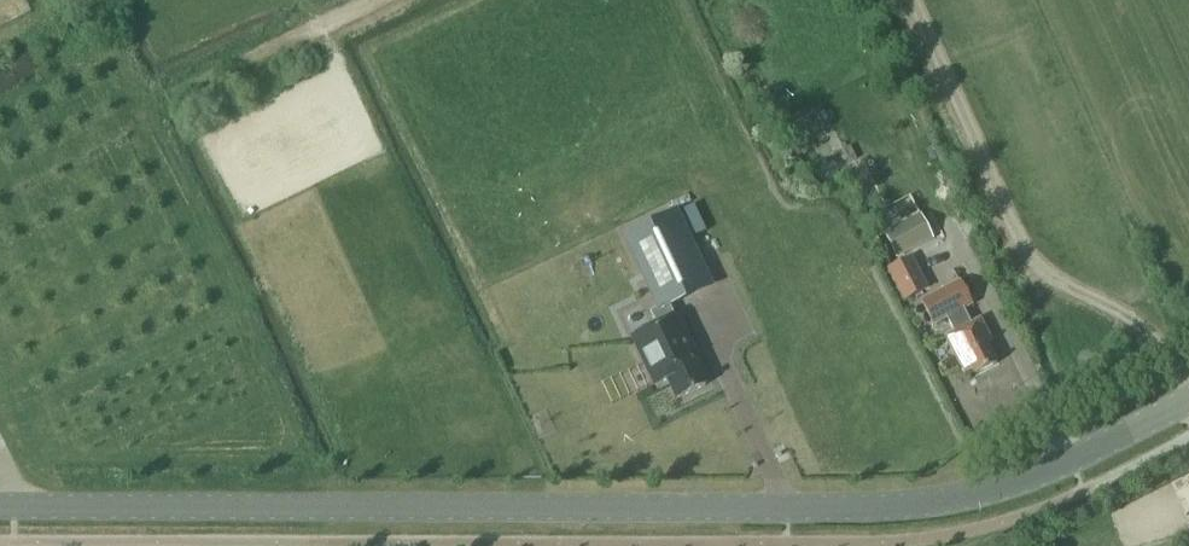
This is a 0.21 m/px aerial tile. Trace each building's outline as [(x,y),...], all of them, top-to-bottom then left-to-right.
[(884,232),(898,258),(936,238),(922,212),(911,218),(906,207),(885,218),(890,228),(884,232)] [(627,236),(660,307),(660,308),(670,304),(711,285),(677,212),(627,236)] [(889,269),(904,299),(927,287),(911,257),(889,269)] [(969,325),(961,309),(972,304),(960,281),(922,301),(934,323),(947,317),(955,332),(947,337),(964,370),(972,366),(976,374),(997,363),(987,343),(991,340),(980,319),(969,325)] [(670,304),(660,308),(660,307),(651,311),(657,324),(633,335),(657,385),(670,379),(679,398),(706,385),(697,366),(700,364),(677,315),(675,316),(670,304)]
